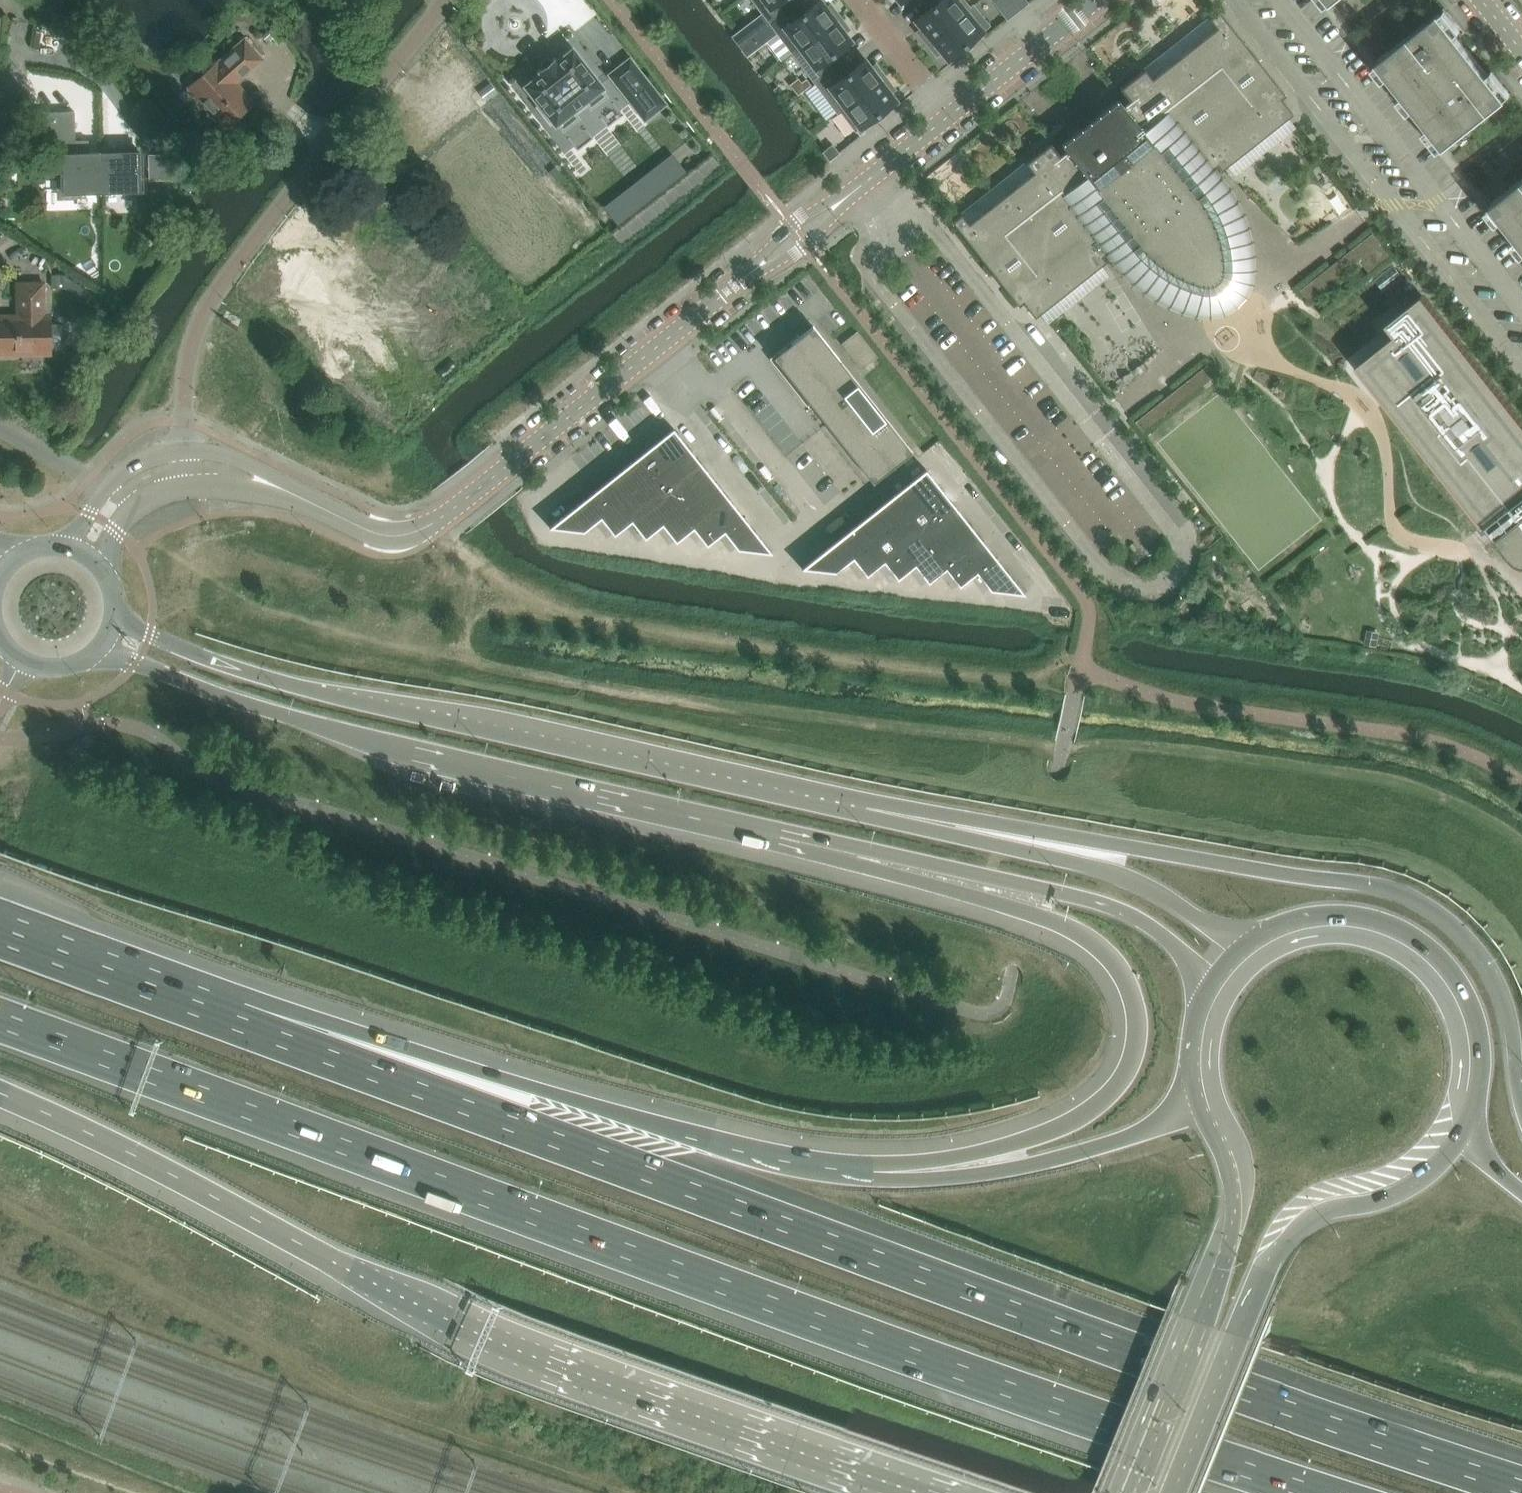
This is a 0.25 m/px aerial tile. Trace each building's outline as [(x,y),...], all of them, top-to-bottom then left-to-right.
[(761,13),(769,23),(795,4),(792,0),(752,0),(761,13)] [(792,53),(840,17),(831,4),(829,5),(830,6),(826,8),(820,0),(802,14),(795,4),(769,23),(777,34),(792,53)] [(969,7),(963,0),(921,0),(920,1),(928,10),(915,21),(921,29),(918,32),(917,31),(916,32),(926,44),(969,7)] [(1026,0),(996,0),(993,2),(1007,20),(1028,3),(1026,0)] [(947,60),(989,25),(972,5),(969,7),(926,44),(936,56),(938,55),(937,55),(941,52),(947,60)] [(1221,170),(1292,113),(1280,99),(1285,95),(1218,10),(1208,18),(1216,27),(1152,78),(1144,69),(1119,88),(1128,100),(1122,105),(1118,100),(1089,122),(1094,128),(1086,135),(1081,129),(1061,144),(1065,150),(1059,155),(1050,143),(1025,163),(1032,172),(968,223),(961,213),(951,221),(959,231),(1018,306),(1023,302),(1034,317),(1042,311),(1106,260),(1112,256),(1118,264),(1120,266),(1136,252),(1130,245),(1137,238),(1140,241),(1147,249),(1155,257),(1163,264),(1172,269),(1182,274),(1192,278),(1203,281),(1207,282),(1210,281),(1214,279),(1216,276),(1218,273),(1218,269),(1218,258),(1216,247),(1214,237),(1210,226),(1206,217),(1200,207),(1192,195),(1199,189),(1205,197),(1223,184),(1221,182),(1214,174),(1221,170)] [(777,34),(761,13),(731,37),(747,57),(777,34)] [(1439,15),(1379,62),(1446,146),(1506,99),(1439,15)] [(833,55),(851,41),(844,33),(848,30),(848,31),(850,30),(840,17),(792,53),(815,83),(840,64),(833,55)] [(252,103),(234,83),(260,59),(244,41),(217,64),(216,63),(189,86),(203,102),(202,105),(208,112),(211,112),(225,127),(233,120),(236,120),(243,114),(243,111),(252,103)] [(540,74),(525,86),(539,104),(536,107),(550,124),(553,122),(555,124),(557,123),(563,130),(578,118),(575,114),(587,104),(591,108),(606,96),(600,89),(602,87),(572,49),(557,61),(555,58),(538,71),(540,74)] [(629,58),(608,75),(627,98),(632,95),(633,96),(638,92),(637,90),(648,82),(629,58)] [(841,111),(886,77),(876,64),(874,65),(875,66),(871,68),(865,60),(847,74),(840,64),(815,83),(838,114),(841,111)] [(855,131),(896,101),(890,92),(893,90),(894,90),(895,89),(886,77),(841,111),(855,131)] [(141,192),(140,152),(88,153),(88,140),(75,140),(74,112),(43,112),(43,140),(65,139),(66,153),(62,154),(63,193),(141,192)] [(839,153),(832,145),(822,152),(829,161),(839,153)] [(1492,205),(1521,242),(1521,181),(1492,205)] [(92,292),(67,275),(50,275),(51,289),(65,288),(85,302),(92,292)] [(49,317),(44,317),(43,283),(17,283),(18,317),(0,318),(0,352),(49,351),(49,344),(61,344),(67,338),(67,330),(61,324),(49,325),(49,317)] [(1356,365),(1483,527),(1486,524),(1496,536),(1493,539),(1510,561),(1513,563),(1515,565),(1518,567),(1521,568),(1521,421),(1422,294),(1386,323),(1395,334),(1356,365)] [(812,326),(773,357),(800,392),(797,394),(807,406),(810,403),(872,482),(912,451),(812,326)] [(1201,386),(1210,379),(1206,374),(1197,381),(1201,386)] [(674,428),(548,526),(582,530),(600,517),(613,534),(631,521),(644,538),(662,525),(675,542),(693,528),(706,546),(724,532),(738,550),(772,554),(674,428)] [(1025,594),(925,469),(801,568),(835,572),(853,558),(866,575),(884,562),(897,579),(914,565),(928,582),(945,569),(959,586),(976,572),(990,589),(990,590),(1024,594),(1025,594)] [(84,754),(93,741),(85,736),(82,740),(79,744),(76,749),(84,754)]
